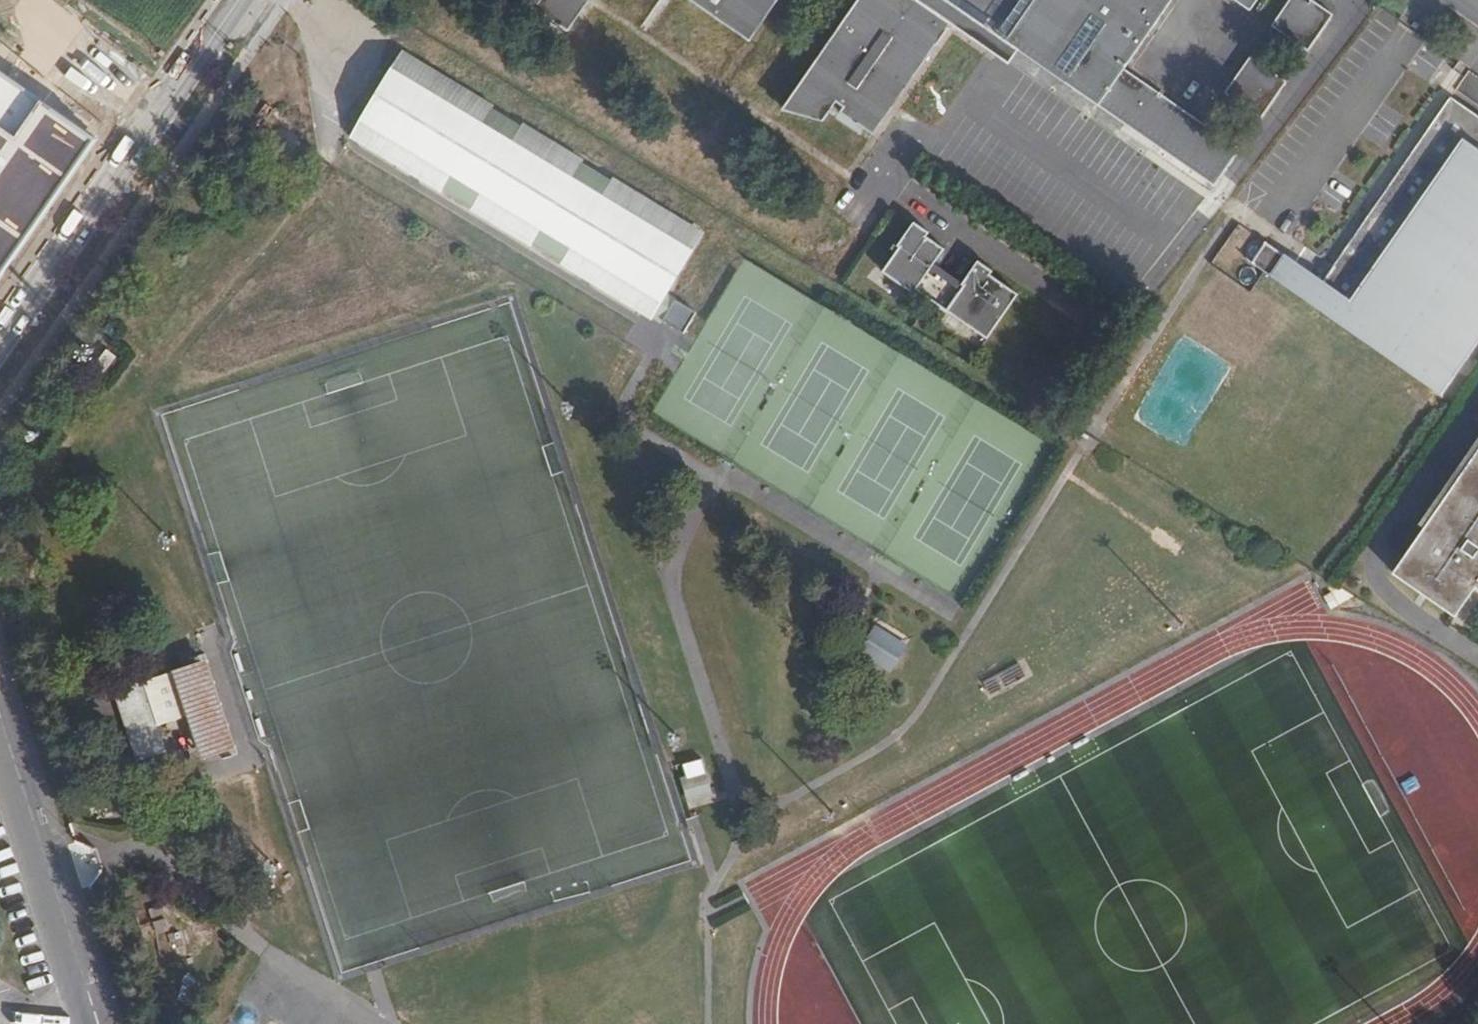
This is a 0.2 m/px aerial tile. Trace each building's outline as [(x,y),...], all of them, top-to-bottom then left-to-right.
[(564,36),(589,0),(510,0),(564,36)] [(747,47),(780,0),(682,0),(747,47)] [(852,12),(781,116),(822,126),(834,106),(875,137),(958,20),(966,25),(967,23),(977,11),(962,0),(860,0),(852,12)] [(1014,32),(1024,39),(1021,43),(1217,177),(1244,140),(1129,59),(1170,0),(1036,0),(1014,32)] [(1279,18),(1312,41),(1336,5),(1328,0),(1291,0),(1279,18)] [(1256,51),(1231,87),(1264,111),(1289,73),(1256,51)] [(413,55),(363,136),(665,317),(714,238),(413,55)] [(0,69),(0,274),(98,140),(0,69)] [(1262,255),(1444,377),(1477,328),(1477,102),(1456,87),(1331,272),(1276,235),(1262,255)] [(903,245),(891,263),(993,330),(1020,290),(993,274),(996,269),(982,259),(965,286),(934,266),(949,244),(930,231),(933,227),(919,216),(904,239),(903,245)] [(686,300),(673,322),(695,336),(709,314),(686,300)] [(1400,565),(1463,609),(1477,588),(1477,453),(1400,565)] [(877,616),(861,645),(894,665),(913,637),(877,616)] [(191,669),(176,674),(141,685),(155,731),(190,719),(204,763),(219,759),(223,765),(238,759),(204,656),(189,660),(191,669)] [(707,774),(688,781),(696,803),(714,797),(707,774)] [(165,905),(153,908),(160,932),(172,930),(165,905)]
